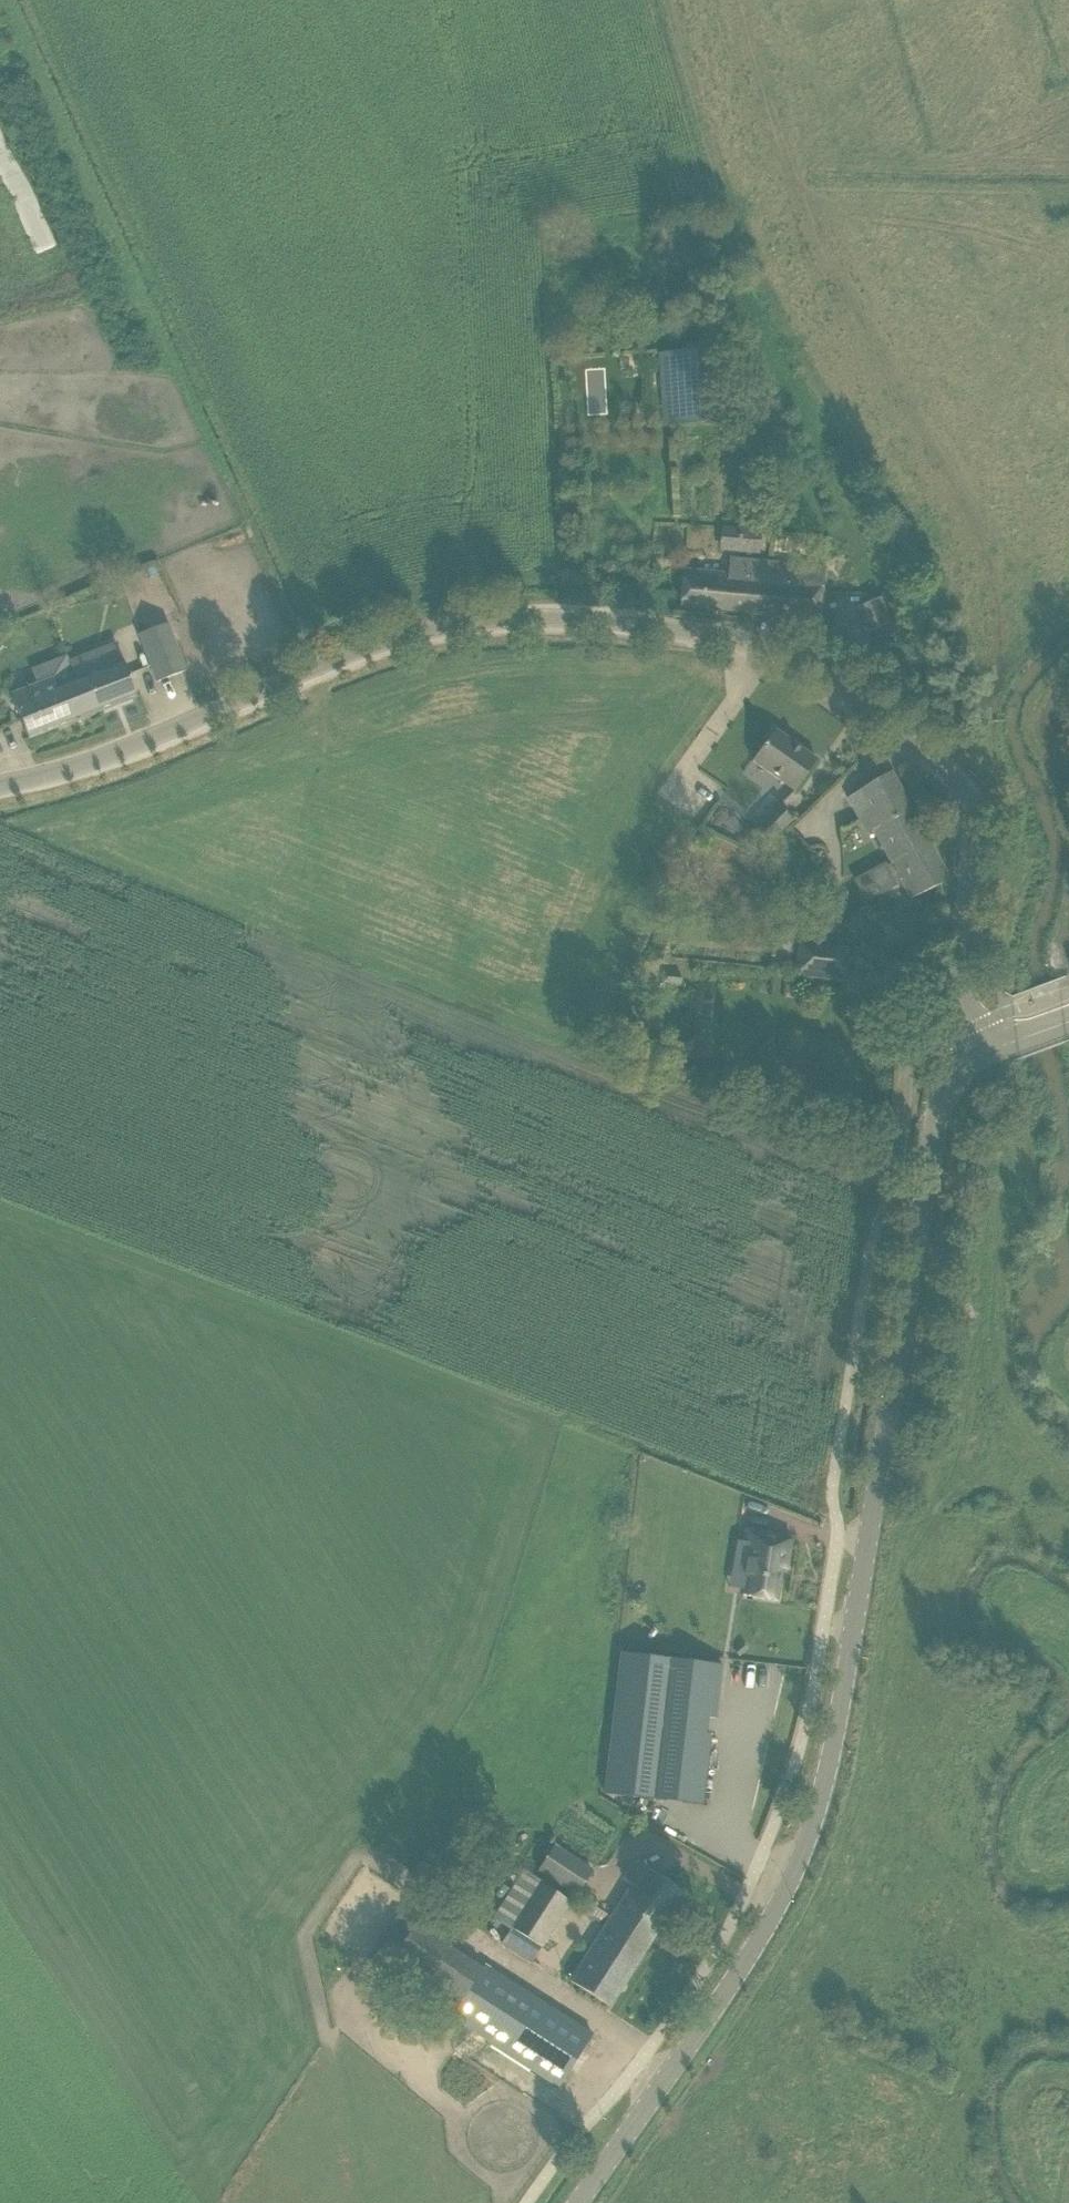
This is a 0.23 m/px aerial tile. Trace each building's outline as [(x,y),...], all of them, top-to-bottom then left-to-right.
[(657,352),(662,425),(720,422),(714,349),(657,352)] [(740,528),(738,550),(758,552),(760,529),(740,528)] [(680,607),(820,620),(825,567),(730,558),(728,574),(684,569),(680,607)] [(167,624),(138,634),(158,683),(187,671),(167,624)] [(11,695),(28,739),(137,696),(118,649),(101,656),(105,668),(56,688),(52,678),(11,695)] [(750,761),(793,791),(816,760),(773,730),(750,761)] [(870,874),(880,894),(895,885),(894,882),(900,879),(912,901),(949,881),(891,771),(847,795),(869,836),(875,833),(893,866),(886,869),(885,866),(870,874)] [(707,824),(723,836),(741,811),(725,799),(707,824)] [(755,831),(747,839),(758,850),(766,842),(767,843),(792,820),(778,806),(754,829),(755,831)] [(794,976),(844,981),(848,946),(798,941),(794,976)] [(660,967),(658,986),(679,989),(680,981),(675,980),(676,969),(660,967)] [(751,1541),(742,1595),(771,1599),(777,1600),(782,1569),(786,1570),(791,1539),(748,1532),(747,1540),(751,1541)] [(740,1643),(733,1648),(738,1656),(746,1650),(740,1643)] [(626,1653),(607,1793),(687,1804),(703,1807),(713,1736),(706,1735),(708,1719),(719,1720),(726,1667),(626,1653)] [(535,1872),(575,1897),(593,1870),(554,1844),(535,1872)] [(636,1888),(627,1902),(622,1899),(570,1981),(609,2006),(682,1891),(648,1869),(647,1870),(638,1864),(638,1863),(636,1861),(624,1880),(636,1888)] [(499,1946),(530,1964),(570,1904),(521,1872),(492,1917),(510,1929),(499,1946)] [(414,1923),(383,1971),(454,2018),(558,2086),(592,2033),(485,1964),(482,1968),(414,1923)]
